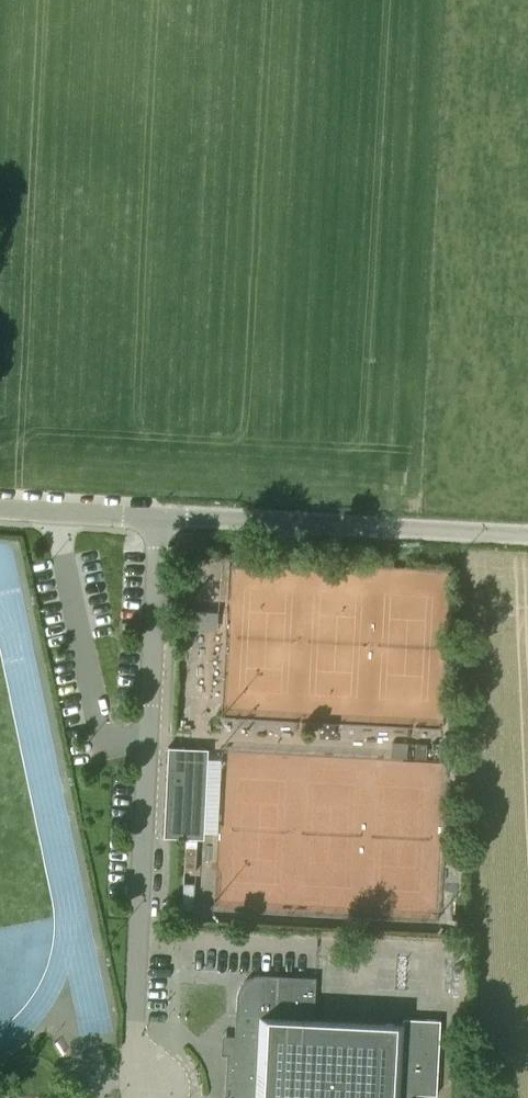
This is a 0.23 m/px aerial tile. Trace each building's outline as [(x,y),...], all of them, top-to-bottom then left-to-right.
[(416,742),(416,757),(426,757),(426,742),(416,742)] [(202,838),(207,749),(167,747),(163,836),(202,838)] [(214,797),(213,830),(224,830),(225,797),(214,797)] [(315,977),(258,974),(254,974),(250,976),(247,978),(243,981),(240,985),(238,988),(236,993),(236,997),(234,1041),(227,1040),(224,1097),(417,1097),(417,1094),(399,1093),(402,1024),(313,1019),(315,977)] [(399,1093),(417,1094),(436,1095),(440,1020),(402,1018),(402,1024),(399,1093)]
